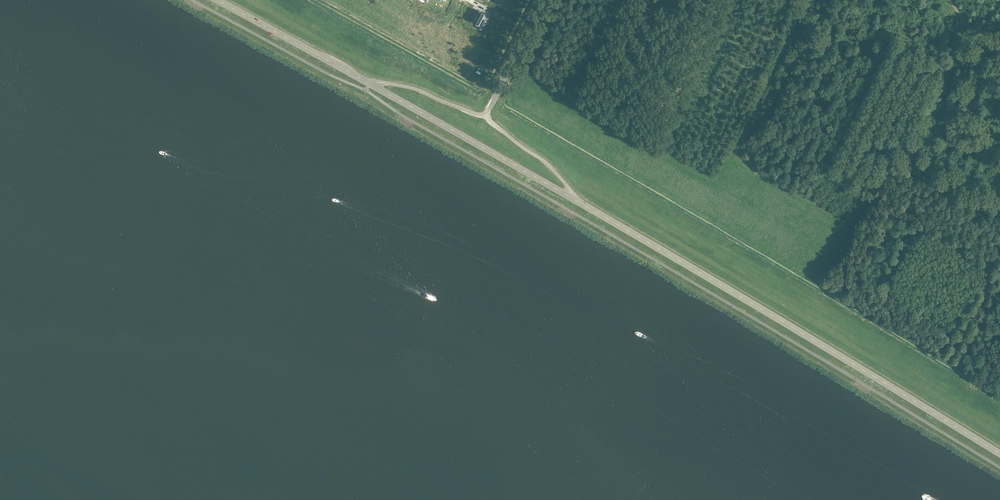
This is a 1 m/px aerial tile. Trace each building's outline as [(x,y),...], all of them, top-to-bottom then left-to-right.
[(478,10),(473,21),(479,25),(478,27),(482,29),(486,21),(482,19),(484,14),(478,10)]
